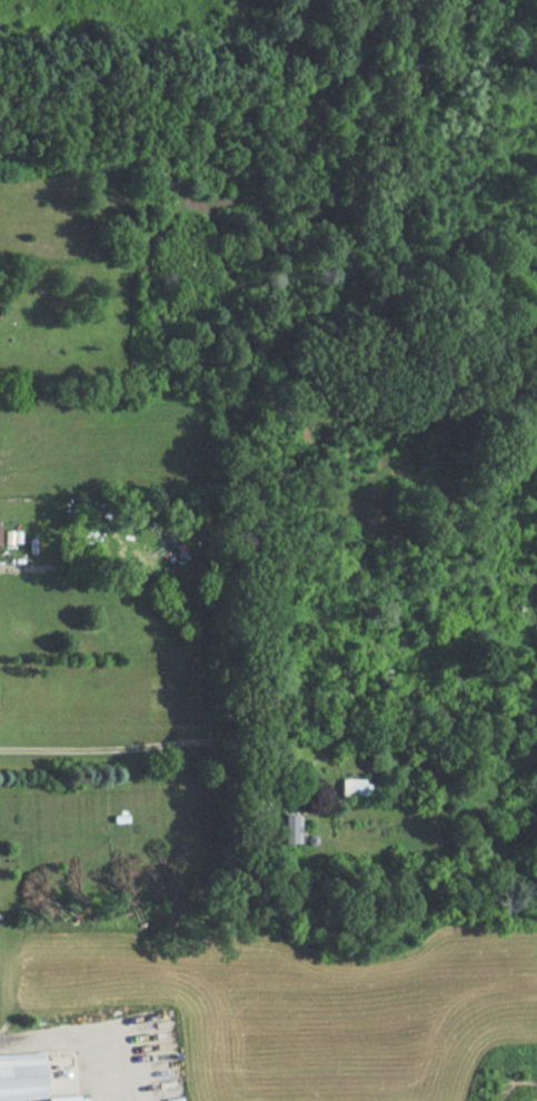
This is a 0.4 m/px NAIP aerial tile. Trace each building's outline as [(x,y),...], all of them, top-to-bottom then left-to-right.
[(341,778),(341,797),(370,797),(370,779),(341,778)] [(299,842),(299,812),(282,813),(282,842),(299,842)] [(44,1051),(0,1053),(0,1099),(46,1097),(44,1051)]
